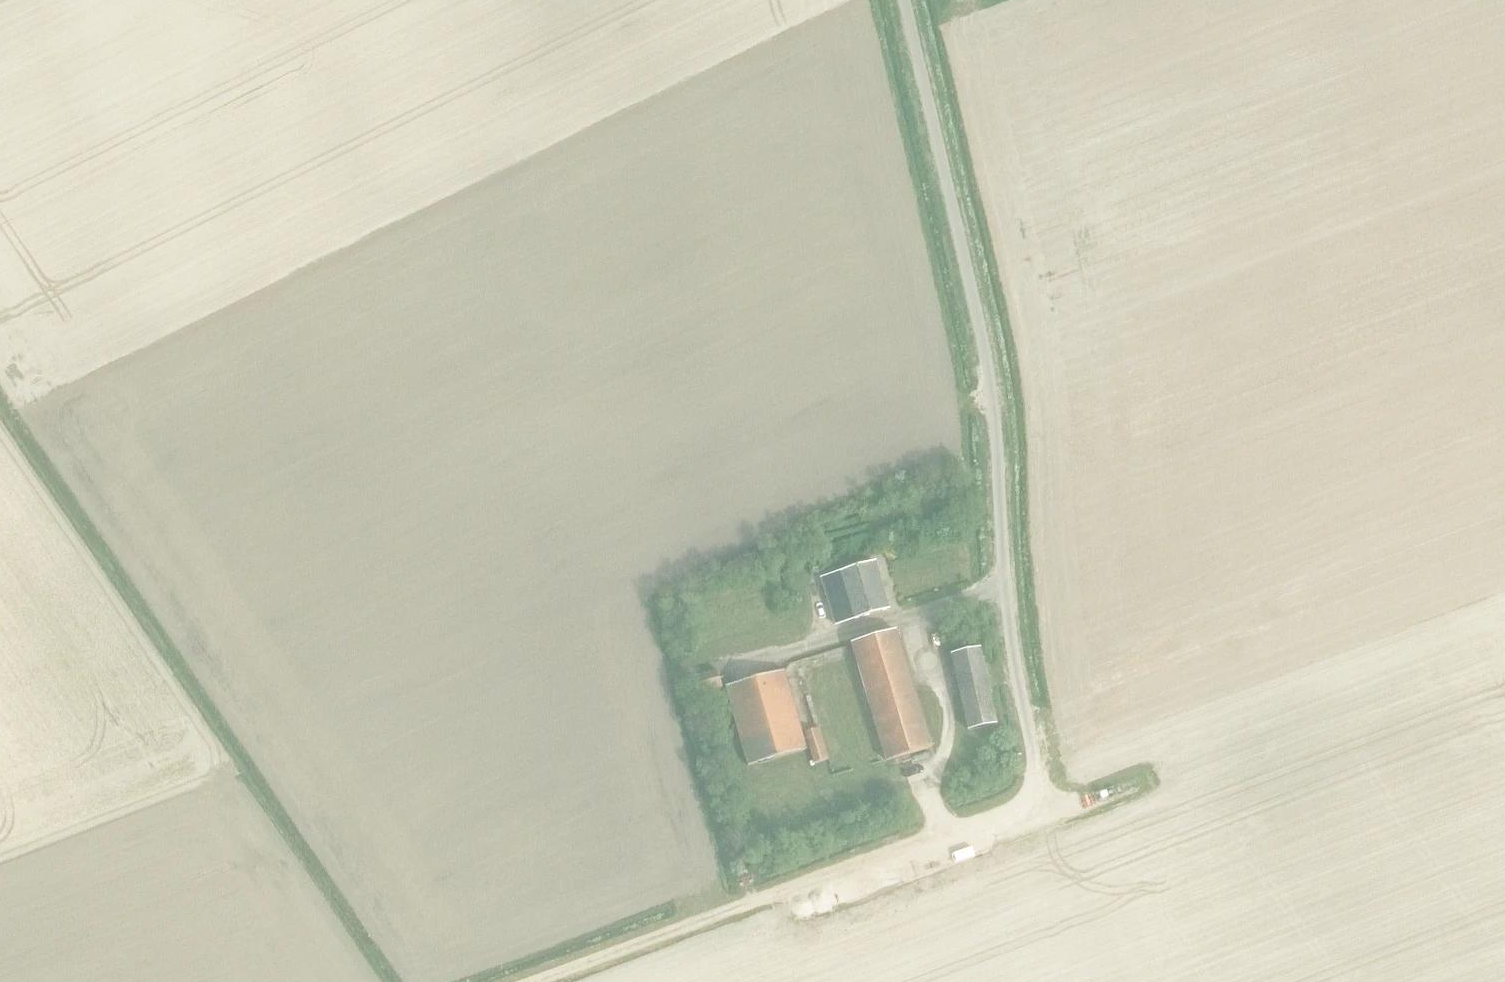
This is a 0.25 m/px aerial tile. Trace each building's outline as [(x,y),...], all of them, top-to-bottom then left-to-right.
[(851,619),(851,620),(888,608),(875,562),(837,573),(837,574),(821,579),(834,624),(851,619)] [(851,644),(886,761),(931,747),(896,631),(851,644)] [(951,655),(968,729),(996,723),(979,648),(951,655)] [(725,686),(747,765),(805,749),(783,670),(725,686)] [(804,732),(814,763),(828,759),(819,727),(804,732)]
